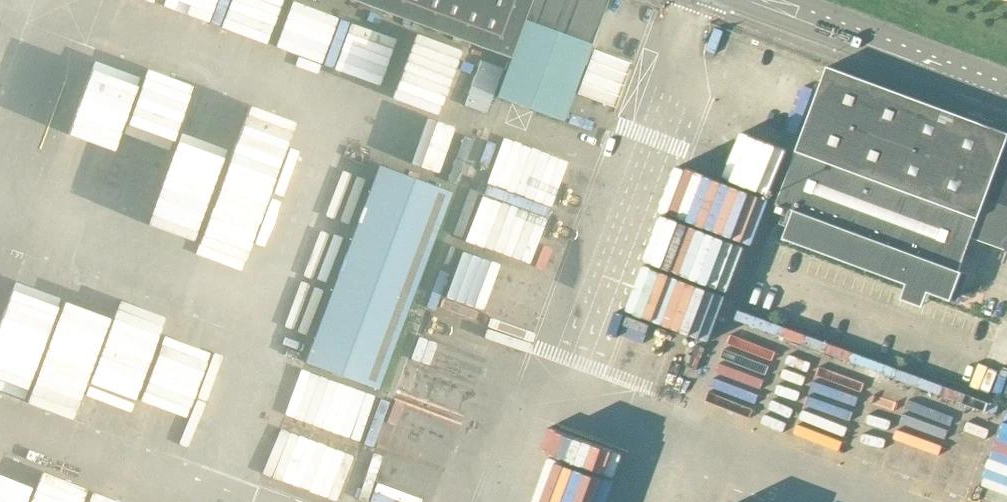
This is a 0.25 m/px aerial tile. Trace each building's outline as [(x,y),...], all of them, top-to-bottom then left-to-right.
[(511,59),(533,0),(351,0),(511,59)] [(511,59),(498,98),(564,122),(609,0),(533,0),(511,59)] [(828,67),(777,204),(797,212),(787,240),(948,300),(972,237),(1006,250),(1006,133),(828,67)] [(594,124),(572,116),(569,125),(591,133),(594,124)] [(243,198),(268,205),(283,157),(237,144),(231,164),(251,170),(243,198)] [(452,193),(380,166),(306,363),(378,390),(452,193)] [(0,321),(0,391),(39,403),(50,366),(53,367),(56,357),(49,355),(56,330),(82,338),(79,348),(98,354),(119,284),(20,255),(0,321)]
